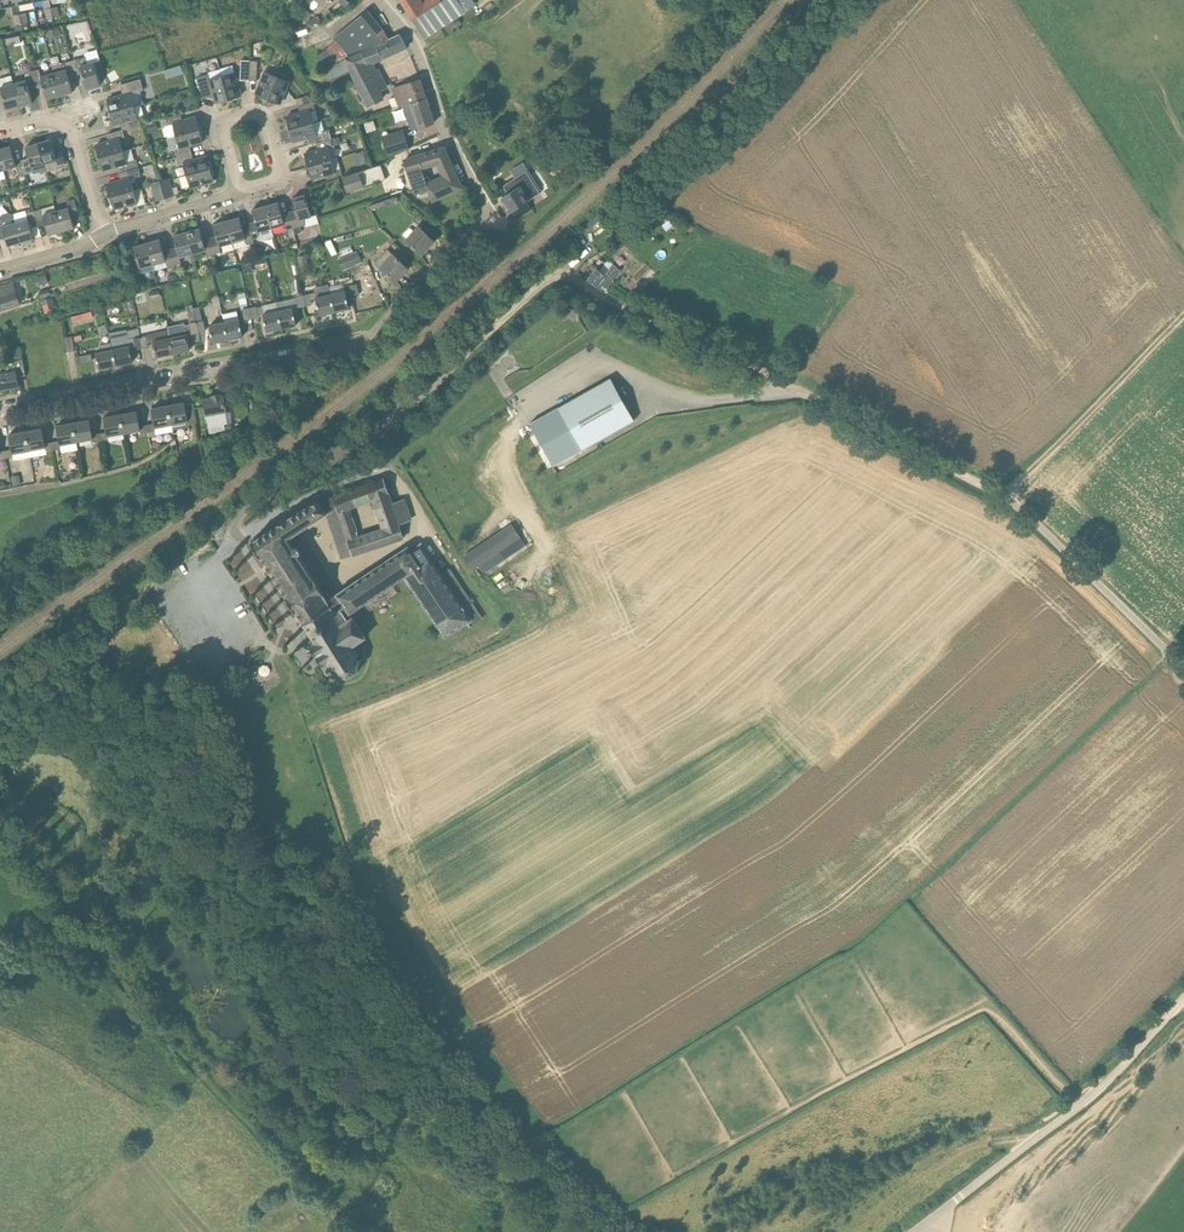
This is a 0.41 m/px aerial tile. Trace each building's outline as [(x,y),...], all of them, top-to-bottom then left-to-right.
[(18,5),(17,0),(0,0),(2,8),(11,6),(14,25),(21,24),(19,13),(18,5)] [(50,0),(33,0),(33,2),(43,1),(47,19),(53,18),(51,8),(50,0)] [(287,25),(292,28),(300,17),(307,10),(313,1),(311,0),(306,0),(287,25)] [(330,3),(333,0),(316,0),(326,8),(330,3)] [(350,4),(346,0),(342,0),(340,3),(347,8),(350,4)] [(441,0),(425,0),(423,1),(422,0),(401,0),(414,19),(412,20),(424,39),(454,20),(466,11),(459,0),(443,0),(442,1),(441,0)] [(58,7),(51,8),(53,18),(59,16),(58,7)] [(307,10),(300,17),(305,20),(311,13),(307,10)] [(334,37),(336,40),(350,57),(363,51),(370,66),(374,65),(396,53),(407,47),(400,34),(388,40),(383,30),(367,10),(334,37)] [(27,13),(19,13),(21,24),(29,23),(27,13)] [(73,25),(65,27),(67,35),(75,33),(73,25)] [(59,28),(45,31),(47,38),(61,36),(59,28)] [(94,62),(100,61),(97,50),(85,53),(86,57),(72,61),(76,75),(83,74),(87,88),(100,85),(94,62)] [(351,70),(356,80),(377,70),(374,65),(370,66),(363,51),(350,57),(346,59),(351,70)] [(351,70),(346,59),(325,68),(322,70),(327,81),(351,70)] [(249,81),(250,61),(241,60),(240,80),(249,81)] [(69,77),(76,75),(72,61),(65,63),(52,66),(54,73),(60,96),(73,92),(69,77)] [(250,61),(249,81),(257,81),(258,61),(250,61)] [(54,73),(41,76),(39,69),(32,71),(36,86),(43,84),(47,99),(60,96),(54,73)] [(377,70),(356,80),(368,107),(384,99),(380,91),(388,87),(380,69),(377,70)] [(29,88),(36,86),(32,71),(25,73),(26,80),(14,84),(20,106),(33,103),(29,88)] [(268,99),(277,77),(265,72),(256,94),(268,99)] [(229,99),(241,96),(235,73),(222,76),(229,99)] [(222,76),(210,79),(209,74),(197,78),(203,99),(214,96),(216,103),(229,99),(222,76)] [(268,99),(280,104),(289,82),(277,77),(268,99)] [(111,112),(134,105),(131,94),(143,90),(140,79),(120,85),(123,95),(108,99),(111,112)] [(404,106),(426,99),(420,79),(393,88),(399,107),(404,105),(404,106)] [(14,84),(1,87),(0,83),(0,96),(3,95),(7,110),(20,106),(14,84)] [(192,97),(182,99),(185,107),(194,105),(192,97)] [(413,130),(422,127),(434,124),(426,99),(404,106),(410,128),(413,130)] [(314,123),(310,111),(315,110),(313,102),(304,104),(298,106),(300,113),(287,117),(290,129),(314,123)] [(134,105),(111,112),(114,125),(121,123),(123,130),(145,124),(143,116),(144,116),(141,104),(134,105)] [(199,130),(196,117),(183,121),(181,114),(166,118),(168,126),(165,126),(168,138),(176,136),(199,130)] [(158,131),(156,122),(145,125),(148,134),(158,131)] [(322,133),(317,135),(314,123),(290,129),(294,142),(307,138),(309,145),(316,143),(329,140),(331,139),(329,131),(322,133)] [(100,157),(123,151),(120,139),(125,138),(122,130),(108,134),(109,141),(96,145),(100,157)] [(189,146),(203,142),(199,130),(176,136),(179,148),(175,149),(177,157),(191,153),(189,146)] [(395,154),(410,150),(403,130),(381,137),(388,157),(395,154)] [(338,137),(331,139),(333,146),(340,144),(338,137)] [(66,167),(66,163),(61,149),(54,151),(51,139),(39,143),(44,163),(47,172),(66,167)] [(308,166),(331,160),(328,148),(333,147),(331,139),(329,140),(316,143),(318,150),(305,154),(308,166)] [(536,151),(543,161),(557,151),(550,141),(542,146),(536,151)] [(32,167),(44,163),(39,143),(26,147),(29,158),(22,160),(26,175),(33,173),(32,167)] [(22,160),(15,162),(11,146),(0,149),(0,156),(4,170),(16,167),(19,177),(26,175),(22,160)] [(416,197),(429,191),(433,201),(451,193),(462,188),(444,148),(402,160),(416,197)] [(139,168),(135,156),(125,160),(123,151),(100,157),(103,170),(117,166),(118,173),(139,168)] [(210,169),(207,156),(193,160),(191,153),(177,157),(179,165),(184,163),(187,175),(210,169)] [(343,177),(340,169),(338,158),(331,160),(308,166),(312,179),(325,175),(327,182),(343,177)] [(550,165),(556,174),(564,168),(558,160),(550,165)] [(379,165),(359,172),(364,187),(384,180),(379,165)] [(134,190),(131,179),(141,176),(139,168),(118,173),(120,180),(107,184),(111,197),(134,190)] [(210,169),(187,175),(179,177),(183,188),(190,186),(191,188),(214,181),(210,169)] [(364,187),(359,172),(343,177),(348,191),(364,187)] [(509,194),(502,198),(511,212),(540,194),(526,172),(504,186),(509,194)] [(165,198),(174,196),(169,181),(168,181),(167,179),(160,181),(162,190),(165,198)] [(165,198),(162,190),(160,181),(153,183),(154,185),(152,186),(156,201),(165,198)] [(114,209),(137,203),(134,190),(111,197),(114,209)] [(312,217),(312,216),(306,195),(292,199),(295,210),(289,212),(293,228),(300,226),(305,225),(304,220),(312,217)] [(372,209),(391,203),(398,200),(397,196),(389,198),(384,200),(384,199),(371,204),(372,209)] [(62,231),(75,228),(71,216),(79,214),(75,200),(67,202),(69,208),(57,211),(62,231)] [(293,228),(289,212),(282,214),(279,202),(266,206),(271,228),(285,224),(286,230),(293,228)] [(258,231),(271,228),(266,206),(252,210),(255,222),(249,224),(250,227),(253,239),(260,237),(258,231)] [(62,231),(57,211),(44,215),(42,209),(35,211),(39,225),(46,223),(49,235),(62,231)] [(31,228),(39,225),(35,211),(21,215),(21,213),(13,215),(16,223),(21,243),(34,239),(31,228)] [(13,215),(13,214),(12,214),(11,213),(2,216),(2,217),(0,218),(0,236),(5,235),(8,246),(21,243),(16,223),(13,215)] [(662,219),(665,223),(671,219),(668,215),(662,219)] [(253,239),(250,227),(243,229),(240,217),(227,221),(233,243),(246,239),(247,245),(254,243),(253,239)] [(220,246),(233,243),(227,221),(213,225),(217,236),(210,238),(215,254),(221,252),(220,246)] [(434,241),(426,234),(427,233),(420,226),(406,240),(421,255),(434,241)] [(215,254),(210,238),(203,240),(200,228),(187,232),(193,254),(206,250),(207,256),(215,254)] [(301,243),(315,236),(312,230),(298,236),(301,243)] [(180,257),(193,254),(187,232),(173,236),(177,248),(170,249),(175,265),(181,263),(180,257)] [(175,265),(170,249),(163,251),(160,239),(147,243),(154,270),(155,270),(168,267),(168,269),(175,267),(174,265),(175,265)] [(141,274),(154,270),(147,243),(134,247),(137,259),(130,261),(134,276),(141,274)] [(362,262),(357,251),(337,260),(342,271),(362,262)] [(298,257),(300,268),(309,267),(307,255),(298,257)] [(395,282),(408,269),(393,255),(381,268),(395,282)] [(605,293),(614,280),(615,281),(622,272),(613,264),(604,275),(596,268),(587,280),(599,289),(600,289),(605,293)] [(45,273),(33,277),(37,287),(48,283),(45,273)] [(20,304),(13,283),(0,288),(0,311),(20,304)] [(331,295),(331,294),(329,284),(313,287),(319,315),(334,312),(331,295)] [(357,284),(350,286),(352,295),(359,294),(357,284)] [(158,289),(149,292),(150,299),(160,297),(158,289)] [(334,312),(349,309),(345,291),(331,294),(331,295),(334,312)] [(311,304),(309,294),(302,295),(304,305),(311,304)] [(304,305),(302,295),(296,296),(296,298),(298,306),(304,305)] [(41,300),(40,300),(45,313),(57,310),(52,297),(41,300)] [(266,313),(263,314),(267,331),(282,328),(278,311),(276,302),(264,305),(266,313)] [(257,306),(249,307),(251,317),(259,316),(259,315),(257,307),(257,306)] [(243,309),(242,309),(244,318),(244,319),(245,319),(251,317),(249,307),(248,307),(243,309)] [(293,307),(278,311),(282,328),(297,325),(293,307)] [(74,323),(82,321),(93,317),(93,315),(92,311),(72,317),(74,323)] [(243,336),(240,321),(240,319),(224,323),(228,340),(243,336)] [(202,320),(196,321),(199,332),(206,330),(204,320),(202,320)] [(185,323),(168,327),(169,330),(170,338),(173,353),(190,350),(187,335),(192,334),(199,332),(196,321),(190,323),(189,323),(190,324),(185,325),(185,323)] [(213,343),(228,340),(224,323),(210,326),(213,343)] [(128,339),(111,342),(113,350),(116,365),(133,362),(131,350),(130,346),(135,345),(135,349),(142,348),(140,337),(138,328),(126,330),(128,339)] [(159,340),(153,341),(156,357),(173,353),(170,338),(169,330),(157,332),(159,340)] [(142,348),(149,346),(148,342),(146,335),(140,337),(142,348)] [(71,336),(64,337),(66,352),(74,351),(71,336)] [(102,352),(96,353),(99,369),(116,365),(113,350),(111,342),(100,345),(102,352)] [(4,353),(6,363),(22,359),(20,348),(4,353)] [(91,353),(80,356),(81,363),(93,361),(91,353)] [(25,374),(22,359),(6,363),(6,368),(7,372),(2,372),(2,369),(1,365),(0,365),(0,390),(19,387),(17,376),(25,374)] [(558,408),(530,424),(553,466),(634,420),(611,378),(558,408)] [(221,394),(212,396),(212,398),(203,399),(209,433),(226,430),(224,424),(231,423),(229,412),(226,412),(223,396),(222,396),(221,394)] [(189,427),(189,425),(197,424),(193,403),(185,405),(185,403),(168,406),(173,430),(189,427)] [(154,423),(147,424),(149,432),(156,431),(156,434),(173,431),(172,430),(168,406),(152,409),(154,423)] [(149,432),(147,425),(140,426),(137,411),(121,414),(124,433),(140,430),(141,434),(149,432)] [(107,436),(124,433),(121,414),(104,417),(107,431),(100,433),(101,441),(108,440),(107,436)] [(101,441),(100,433),(92,434),(90,420),(73,423),(76,441),(93,438),(93,442),(101,441)] [(60,444),(76,441),(73,423),(57,426),(59,440),(52,442),(53,449),(61,448),(60,444)] [(53,449),(52,442),(45,443),(42,428),(26,431),(29,450),(45,447),(46,451),(53,449)] [(30,457),(29,450),(26,431),(9,434),(12,449),(5,450),(6,458),(14,457),(14,460),(30,457)] [(11,476),(12,486),(21,485),(19,475),(11,476)] [(404,538),(399,524),(410,520),(404,501),(392,505),(384,479),(334,497),(320,501),(326,514),(342,559),(404,538)] [(258,538),(252,542),(312,637),(307,640),(320,661),(326,658),(334,672),(345,678),(356,673),(359,661),(359,660),(360,660),(361,659),(362,658),(363,657),(363,656),(364,655),(364,654),(364,653),(365,652),(365,651),(364,650),(364,649),(364,648),(364,647),(363,646),(363,645),(360,641),(366,637),(350,612),(404,576),(445,637),(470,620),(473,625),(482,618),(449,569),(449,570),(441,575),(422,547),(411,554),(409,549),(328,601),(288,538),(326,514),(320,501),(319,499),(258,538)] [(474,549),(464,556),(472,570),(481,564),(482,563),(487,571),(526,546),(521,537),(512,524),(474,549)]
